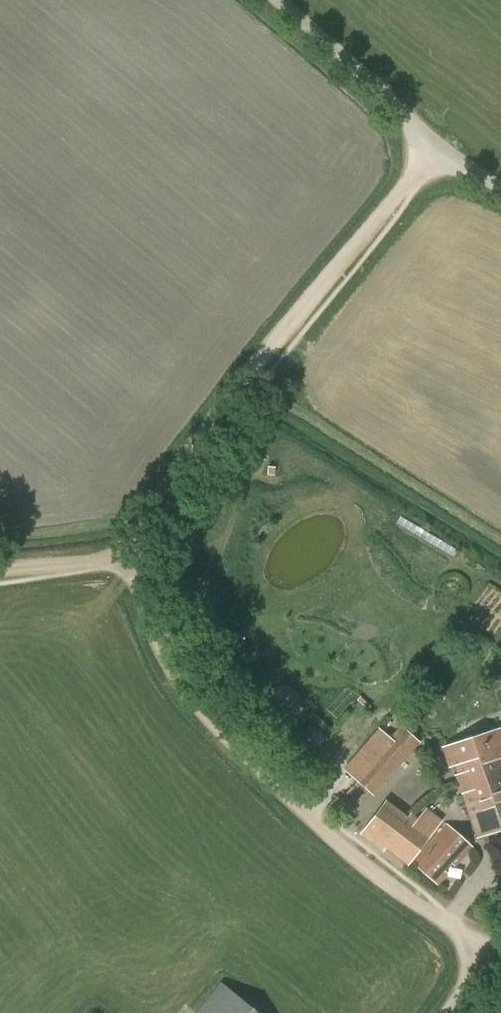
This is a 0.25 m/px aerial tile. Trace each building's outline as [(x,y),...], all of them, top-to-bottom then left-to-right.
[(379,728),(343,769),(373,796),(420,743),(400,725),(390,737),(379,728)] [(459,783),(461,781),(476,776),(478,781),(497,775),(492,761),(500,758),(500,735),(499,729),(443,747),(449,767),(455,766),(457,774),(456,774),(459,783)] [(459,783),(477,837),(500,829),(500,758),(492,761),(497,775),(478,781),(476,776),(461,781),(459,783)] [(361,835),(381,850),(406,818),(407,818),(387,802),(361,835)] [(406,818),(381,850),(404,868),(429,835),(407,818),(406,818)] [(451,863),(456,867),(473,848),(446,824),(411,862),(438,887),(449,874),(445,870),(451,863)] [(220,982),(195,1012),(259,1012),(220,982)]
